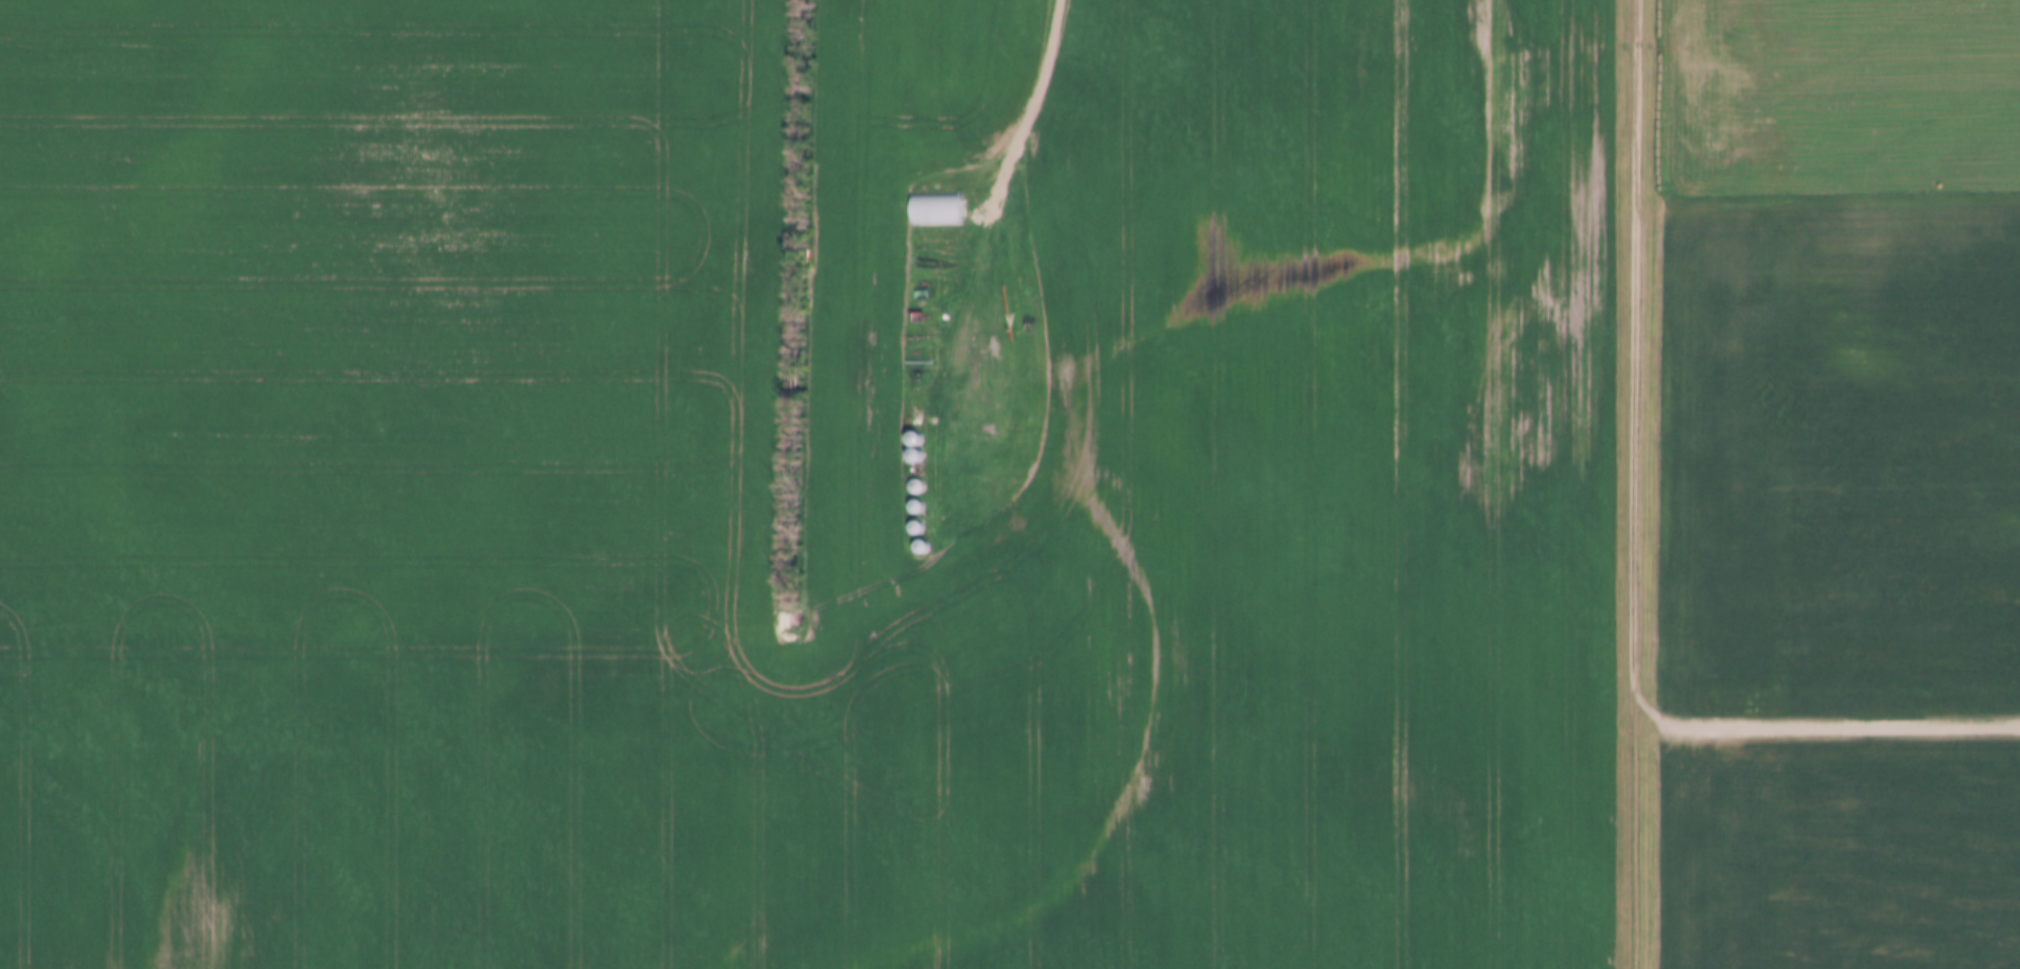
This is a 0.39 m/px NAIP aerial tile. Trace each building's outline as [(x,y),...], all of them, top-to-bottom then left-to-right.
[(957,193),(911,193),(911,224),(957,224),(957,193)] [(918,446),(923,435),(914,431),(908,442),(918,446)] [(909,488),(919,494),(925,483),(915,478),(909,488)]
